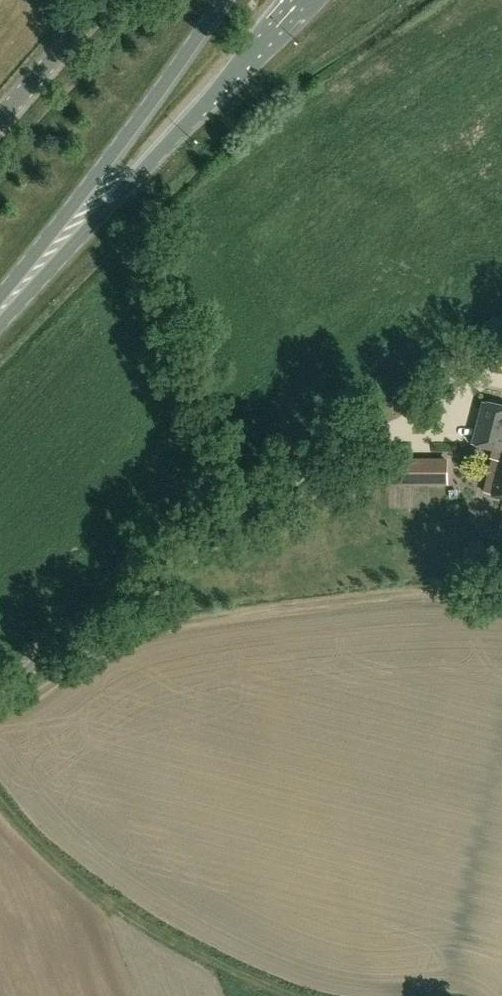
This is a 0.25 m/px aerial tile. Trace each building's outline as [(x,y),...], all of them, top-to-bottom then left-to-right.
[(483,399),(472,442),(494,447),(483,490),(501,495),(501,404),(483,399)] [(430,483),(430,459),(391,458),(391,483),(430,483)]
